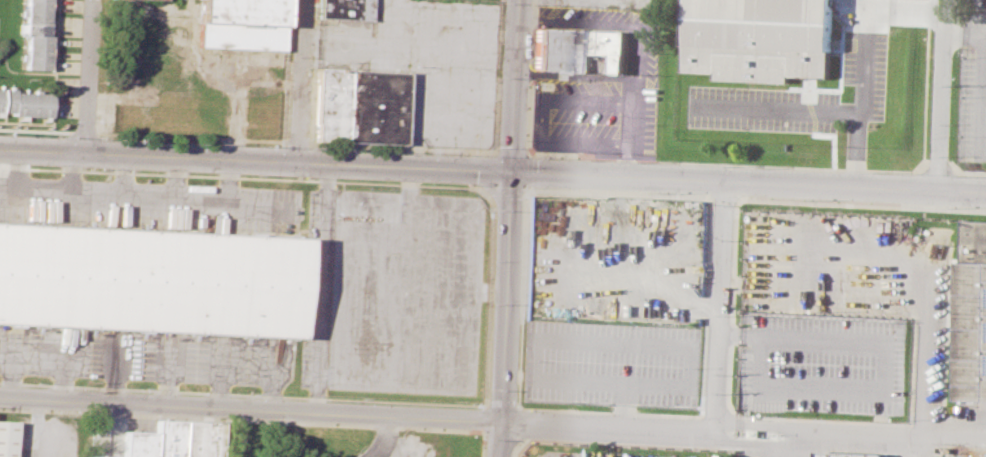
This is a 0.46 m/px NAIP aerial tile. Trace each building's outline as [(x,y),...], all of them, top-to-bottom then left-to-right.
[(22,68),(24,0),(50,0),(48,68),(22,68)] [(198,46),(200,0),(286,0),(284,50),(198,46)] [(338,18),(371,20),(372,0),(320,0),(319,17),(338,18)] [(719,74),(718,81),(792,85),(793,77),(831,79),(834,10),(835,0),(690,0),(687,73),(719,74)] [(534,71),(624,74),(625,33),(535,29),(534,71)] [(315,142),(405,145),(408,75),(317,71),(315,142)] [(51,117),(52,91),(0,89),(0,115),(51,117)] [(985,400),(985,220),(963,219),(958,399),(985,400)] [(295,336),(304,336),(308,238),(301,237),(0,224),(0,323),(295,336)] [(225,421),(224,456),(125,456),(126,432),(158,433),(158,420),(225,421)] [(16,421),(0,421),(0,456),(15,456),(16,421)]
